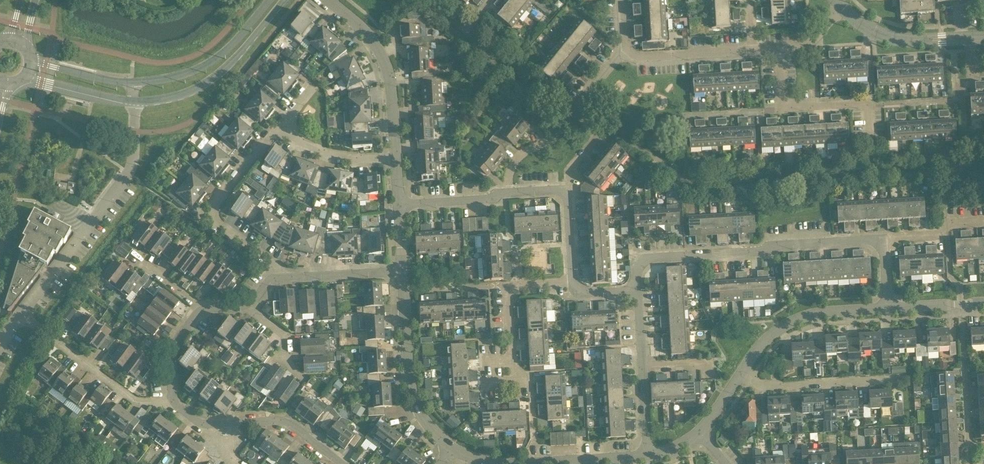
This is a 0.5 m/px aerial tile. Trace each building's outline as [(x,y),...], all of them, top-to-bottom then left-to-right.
[(526,11),(512,0),(510,0),(504,8),(519,19),(526,11)] [(532,3),(529,0),(512,0),(526,11),(532,3)] [(664,9),(663,0),(644,0),(644,5),(632,6),(632,11),(664,9)] [(900,15),(917,14),(916,0),(899,0),(900,15)] [(917,14),(934,13),(933,0),(916,0),(917,14)] [(790,12),(789,2),(770,3),(771,14),(790,12)] [(710,6),(711,17),(730,16),(729,5),(710,6)] [(519,19),(504,8),(497,16),(511,28),(519,19)] [(645,21),(665,20),(664,9),(632,11),(633,17),(645,16),(645,21)] [(411,13),(415,21),(422,16),(415,11),(411,13)] [(301,45),(305,40),(316,26),(311,23),(313,21),(303,13),(302,14),(300,12),(295,18),(298,20),(291,28),(298,34),(294,39),(301,45)] [(790,12),(771,14),(772,25),(790,24),(790,12)] [(730,16),(711,17),(711,28),(730,27),(730,16)] [(580,20),(573,29),(597,49),(601,45),(592,37),(595,33),(580,20)] [(634,33),(665,31),(665,20),(645,21),(645,26),(633,27),(634,33)] [(319,51),(333,34),(328,29),(326,31),(322,28),(320,30),(316,26),(305,40),(319,51)] [(419,26),(399,27),(399,28),(400,38),(400,39),(401,39),(408,38),(409,44),(414,44),(431,43),(433,43),(433,36),(425,37),(425,26),(419,26)] [(566,37),(581,50),(585,46),(594,53),(597,49),(573,29),(566,37)] [(665,31),(634,33),(634,38),(646,37),(646,42),(642,43),(642,51),(665,49),(664,42),(666,42),(665,31)] [(339,38),(333,34),(319,51),(326,57),(322,62),(328,67),(346,51),(339,45),(341,44),(337,40),(339,38)] [(566,37),(559,46),(584,66),(587,61),(578,54),(581,50),(566,37)] [(409,61),(409,62),(429,60),(428,50),(431,50),(431,43),(414,44),(414,50),(408,50),(408,51),(409,51),(410,61),(409,61)] [(552,54),(567,66),(571,62),(580,70),(584,66),(559,46),(552,54)] [(292,55),(285,49),(281,54),(288,60),(292,55)] [(346,51),(328,67),(331,74),(337,71),(342,79),(361,68),(358,62),(355,63),(353,59),(351,60),(346,51)] [(299,58),(294,54),(289,60),(294,64),(299,58)] [(552,54),(546,63),(570,82),(574,78),(564,70),(567,66),(552,54)] [(287,59),(276,73),(293,88),(298,82),(295,80),(298,77),(297,75),(301,70),(287,59)] [(429,60),(409,62),(410,62),(410,72),(410,73),(411,73),(417,72),(417,78),(427,78),(433,78),(432,71),(430,71),(429,60)] [(845,61),(846,78),(856,78),(855,60),(845,61)] [(855,60),(856,78),(868,77),(867,60),(855,60)] [(835,79),(834,61),(823,62),(824,80),(835,79)] [(835,79),(846,78),(845,61),(834,61),(835,79)] [(570,82),(546,63),(538,71),(554,83),(557,79),(567,87),(570,82)] [(930,65),(931,82),(943,82),(942,64),(930,65)] [(909,66),(910,83),(921,83),(920,65),(909,66)] [(921,83),(931,82),(930,65),(920,65),(921,83)] [(899,84),(910,83),(909,66),(898,67),(899,84)] [(877,85),(888,85),(887,67),(876,68),(877,85)] [(887,67),(888,85),(899,84),(898,67),(887,67)] [(364,74),(361,68),(342,79),(349,94),(366,90),(362,81),(364,80),(362,76),(364,74)] [(747,73),(748,90),(759,89),(758,72),(747,73)] [(289,93),(293,88),(276,73),(264,88),(277,98),(281,94),(283,95),(286,91),(289,93)] [(725,74),(726,91),(737,91),(736,73),(725,74)] [(736,73),(737,91),(748,90),(747,73),(736,73)] [(715,75),(716,92),(726,91),(725,74),(715,75)] [(705,93),(704,75),(693,76),(694,93),(705,93)] [(704,75),(705,93),(716,92),(715,75),(704,75)] [(422,95),(442,94),(441,84),(444,84),(444,77),(433,78),(427,78),(427,84),(421,84),(421,85),(422,85),(422,95)] [(253,101),(270,116),(275,110),(272,108),(276,104),(274,103),(277,98),(264,88),(259,83),(254,90),(259,94),(253,101)] [(982,115),(980,83),(974,83),(975,95),(969,96),(970,115),(982,115)] [(350,113),(373,111),(372,104),(369,104),(369,99),(367,99),(366,90),(349,94),(350,112),(350,113)] [(491,98),(495,93),(490,90),(486,95),(491,98)] [(430,106),(430,112),(444,111),(446,111),(445,105),(442,105),(442,94),(422,95),(422,96),(423,106),(422,106),(423,107),(430,106)] [(241,110),(238,113),(255,126),(259,121),(260,123),(263,119),(266,121),(270,116),(253,101),(244,112),(241,110)] [(506,124),(522,137),(521,137),(528,129),(529,128),(528,128),(532,124),(533,124),(515,109),(511,115),(509,113),(502,121),(506,124)] [(239,118),(230,129),(247,143),(252,138),(250,136),(253,132),(251,131),(255,126),(238,113),(236,111),(234,114),(239,118)] [(344,113),(345,131),(368,129),(368,123),(370,123),(370,118),(373,118),(373,111),(350,113),(350,112),(344,113)] [(413,131),(433,129),(439,129),(438,118),(445,118),(444,111),(430,112),(418,113),(419,119),(412,119),(413,120),(414,130),(413,130),(413,131)] [(955,120),(944,121),(945,138),(956,137),(955,120)] [(933,121),(922,122),(923,139),(934,139),(933,121)] [(934,139),(945,138),(944,121),(933,121),(934,139)] [(912,140),(923,139),(922,122),(911,123),(912,140)] [(890,141),(902,141),(901,123),(889,124),(890,141)] [(902,141),(912,140),(911,123),(901,123),(902,141)] [(522,137),(506,124),(500,133),(497,131),(493,136),(506,146),(509,142),(514,146),(515,145),(514,145),(521,137),(522,137)] [(836,125),(837,143),(848,143),(847,124),(836,125)] [(814,126),(816,145),(826,144),(825,125),(814,126)] [(826,144),(837,143),(836,125),(825,125),(826,144)] [(226,126),(219,135),(223,138),(219,143),(232,154),(236,149),(238,151),(241,147),(243,149),(247,143),(230,129),(226,126)] [(804,127),(805,145),(816,145),(814,126),(804,127)] [(743,128),(744,145),(755,144),(754,127),(743,128)] [(782,128),(783,147),(794,146),(793,127),(782,128)] [(793,127),(794,146),(805,145),(804,127),(793,127)] [(204,132),(200,128),(195,134),(199,137),(204,132)] [(721,129),(722,146),(733,145),(732,128),(721,129)] [(732,128),(733,145),(744,145),(743,128),(732,128)] [(771,128),(760,129),(761,148),(762,154),(773,153),(772,147),(771,128)] [(771,128),(772,147),(783,147),(782,128),(771,128)] [(368,129),(345,131),(345,136),(345,140),(352,140),(352,149),(363,148),(364,151),(371,151),(371,148),(372,148),(371,135),(369,135),(368,129)] [(433,129),(413,131),(414,131),(414,141),(414,142),(420,141),(421,147),(437,146),(436,140),(434,140),(433,129)] [(700,130),(701,147),(712,147),(711,129),(700,130)] [(711,129),(712,147),(722,146),(721,129),(711,129)] [(701,147),(700,130),(689,131),(690,148),(701,147)] [(506,146),(493,136),(489,141),(491,143),(484,151),(500,164),(499,163),(506,155),(506,156),(507,155),(502,151),(506,146)] [(598,146),(620,164),(627,155),(612,143),(609,148),(602,142),(598,146)] [(228,159),(232,154),(219,143),(207,157),(225,171),(229,166),(227,164),(230,160),(228,159)] [(271,154),(264,163),(261,168),(268,173),(268,174),(278,180),(281,175),(290,160),(289,159),(284,156),(286,154),(275,147),(275,148),(272,146),(268,152),(271,154)] [(437,146),(421,147),(421,153),(415,154),(416,165),(415,165),(435,164),(439,164),(439,153),(444,153),(443,146),(442,146),(438,146),(437,146)] [(598,160),(613,173),(620,164),(598,146),(595,150),(602,156),(598,160)] [(499,164),(500,164),(484,151),(480,148),(475,154),(475,157),(471,163),(479,169),(477,171),(485,178),(491,171),(492,172),(493,172),(492,172),(499,164)] [(220,177),(225,171),(207,157),(196,171),(209,182),(213,177),(215,179),(218,175),(220,177)] [(295,162),(290,160),(281,175),(300,182),(308,161),(301,158),(300,161),(296,159),(295,162)] [(584,163),(606,181),(613,173),(598,160),(595,164),(588,159),(584,163)] [(308,161),(300,182),(308,185),(305,192),(316,196),(318,189),(323,173),(317,171),(318,168),(313,166),(315,164),(308,161)] [(606,181),(584,163),(581,167),(588,173),(584,177),(587,179),(580,188),(593,192),(597,188),(599,190),(606,181)] [(439,164),(435,164),(415,165),(416,165),(416,176),(417,182),(439,181),(438,175),(440,173),(439,164)] [(205,186),(209,182),(196,171),(191,167),(185,174),(190,178),(185,185),(202,199),(206,194),(204,192),(207,188),(205,186)] [(318,189),(316,196),(325,198),(326,191),(338,192),(341,170),(334,169),(334,172),(329,171),(329,174),(323,173),(318,189)] [(341,170),(338,192),(352,195),(351,201),(357,202),(358,178),(352,177),(353,175),(348,174),(348,171),(341,170)] [(358,178),(357,202),(369,201),(368,195),(378,194),(377,183),(380,183),(379,176),(377,176),(376,175),(364,176),(364,178),(358,178)] [(56,190),(67,191),(67,193),(70,194),(73,194),(75,184),(68,183),(68,184),(57,183),(56,190)] [(197,205),(202,199),(185,185),(179,192),(174,188),(168,195),(186,210),(190,205),(192,207),(195,203),(197,205)] [(258,192),(255,197),(261,201),(264,196),(267,191),(262,187),(259,192),(258,192)] [(580,188),(581,198),(587,198),(587,204),(578,204),(578,210),(607,208),(606,197),(594,197),(593,192),(580,188)] [(233,203),(229,209),(232,211),(231,212),(241,219),(243,217),(248,220),(260,202),(245,192),(242,196),(236,205),(233,203)] [(287,207),(291,202),(285,198),(282,203),(287,207)] [(912,199),(902,200),(903,220),(908,219),(909,228),(914,228),(912,199)] [(924,199),(912,199),(914,228),(919,228),(919,219),(924,218),(924,219),(925,219),(924,199)] [(891,201),(892,229),(898,229),(897,220),(903,220),(902,200),(891,201)] [(261,201),(260,202),(248,220),(252,224),(251,226),(255,229),(253,231),(259,235),(272,217),(265,212),(269,207),(261,201)] [(869,202),(871,231),(876,230),(876,221),(881,221),(880,201),(869,202)] [(892,229),(891,201),(880,201),(881,221),(887,221),(887,230),(892,229)] [(869,202),(858,203),(860,222),(865,222),(866,231),(871,231),(869,202)] [(838,224),(838,223),(844,223),(844,232),(849,232),(848,203),(836,204),(837,212),(833,212),(834,224),(838,224)] [(858,203),(848,203),(849,232),(855,232),(854,222),(860,222),(858,203)] [(678,205),(666,206),(668,225),(670,225),(678,225),(679,225),(678,205)] [(666,206),(656,207),(657,226),(665,226),(665,229),(670,229),(670,225),(668,225),(666,206)] [(646,227),(645,207),(634,208),(635,228),(635,227),(643,227),(646,227)] [(657,226),(656,207),(645,207),(646,227),(643,227),(644,231),(649,230),(649,227),(657,226)] [(607,208),(578,210),(578,215),(588,214),(588,220),(607,219),(607,208)] [(10,310),(44,266),(72,230),(71,231),(35,212),(36,211),(35,211),(4,307),(5,308),(6,305),(11,308),(9,310),(10,310)] [(542,242),(548,242),(546,213),(535,214),(536,233),(542,233),(542,242)] [(546,213),(548,242),(553,241),(553,232),(558,232),(557,213),(546,213)] [(742,214),(744,242),(749,242),(749,233),(755,233),(754,213),(742,214)] [(521,243),(526,243),(525,214),(513,215),(514,234),(520,234),(521,243)] [(536,233),(535,214),(525,214),(526,243),(531,242),(531,233),(536,233)] [(732,215),(733,234),(738,234),(739,243),(744,242),(742,214),(732,215)] [(710,216),(711,235),(717,235),(717,244),(722,244),(721,215),(710,216)] [(721,215),(722,244),(728,243),(727,234),(733,234),(732,215),(721,215)] [(279,248),(288,228),(291,221),(283,216),(279,222),(272,217),(259,235),(265,239),(267,237),(271,239),(272,237),(277,241),(275,244),(275,245),(279,248)] [(701,245),(699,216),(688,217),(689,237),(695,236),(696,245),(701,245)] [(699,216),(701,245),(706,245),(706,236),(711,235),(710,216),(699,216)] [(607,219),(588,220),(588,225),(579,226),(579,231),(608,229),(607,219)] [(362,229),(361,229),(362,253),(368,252),(369,255),(381,254),(381,253),(384,253),(384,246),(381,246),(380,228),(367,229),(366,222),(361,222),(362,229)] [(144,223),(132,239),(138,244),(139,243),(145,247),(156,233),(158,231),(151,226),(150,228),(144,223)] [(442,233),(437,234),(438,253),(449,252),(447,224),(442,224),(442,233)] [(452,224),(447,224),(449,252),(460,252),(459,232),(453,233),(452,224)] [(427,254),(426,225),(420,225),(421,235),(415,235),(416,254),(427,254)] [(431,225),(426,225),(427,254),(438,253),(437,234),(431,234),(431,225)] [(306,233),(300,254),(307,256),(308,253),(312,255),(313,252),(323,255),(324,238),(326,229),(317,227),(314,235),(306,233)] [(300,254),(306,233),(288,228),(279,248),(282,249),(284,248),(285,244),(290,246),(289,248),(294,249),(293,252),(300,254)] [(344,237),(345,259),(352,259),(352,256),(357,255),(356,253),(362,253),(361,229),(352,230),(352,236),(344,237)] [(608,229),(579,231),(580,236),(589,236),(589,241),(608,240),(608,229)] [(967,260),(965,231),(960,232),(961,241),(955,241),(955,240),(956,260),(967,260)] [(971,231),(965,231),(967,260),(978,259),(977,240),(971,240),(971,231)] [(145,247),(144,249),(150,254),(152,252),(158,257),(161,253),(165,256),(172,247),(167,244),(171,240),(164,235),(162,237),(156,233),(145,247)] [(482,248),(510,247),(510,241),(501,242),(501,236),(481,237),(482,248)] [(324,238),(323,255),(332,254),(333,257),(338,257),(338,260),(345,259),(344,237),(324,238)] [(608,240),(589,241),(589,247),(580,247),(581,253),(609,251),(608,240)] [(124,243),(121,247),(129,254),(132,249),(124,243)] [(119,246),(116,251),(117,252),(125,258),(129,254),(121,247),(119,246)] [(172,247),(165,256),(170,259),(168,262),(174,267),(176,265),(178,266),(188,252),(180,246),(176,251),(172,247)] [(926,256),(920,256),(921,275),(922,281),(932,280),(932,275),(930,246),(925,247),(926,256)] [(936,246),(930,246),(932,275),(943,274),(942,255),(936,255),(936,246)] [(510,247),(482,248),(482,259),(502,258),(502,252),(511,252),(510,247)] [(911,276),(909,247),(904,248),(904,257),(898,257),(899,277),(911,276)] [(914,247),(909,247),(911,276),(921,275),(920,256),(915,256),(914,247)] [(188,252),(178,266),(180,268),(178,270),(185,275),(187,272),(187,271),(196,259),(196,258),(200,254),(192,248),(188,252)] [(196,259),(187,271),(187,272),(193,276),(195,274),(197,276),(207,262),(207,261),(211,256),(203,250),(200,254),(196,258),(196,259)] [(863,250),(858,251),(859,279),(870,278),(869,259),(863,259),(863,250)] [(609,251),(581,253),(581,258),(590,257),(590,263),(610,262),(609,251)] [(853,260),(847,260),(848,280),(859,279),(858,251),(852,251),(853,260)] [(831,261),(826,262),(827,281),(838,280),(836,252),(831,252),(831,261)] [(841,252),(836,252),(838,280),(848,280),(847,260),(842,261),(841,252)] [(810,263),(804,263),(805,282),(816,282),(815,253),(809,253),(810,263)] [(816,282),(827,281),(826,262),(820,262),(820,253),(815,253),(816,282)] [(783,283),(794,283),(793,254),(788,255),(788,264),(783,264),(782,264),(783,283)] [(798,254),(793,254),(794,283),(805,282),(804,263),(799,263),(798,254)] [(502,258),(482,259),(483,270),(512,268),(511,263),(502,263),(502,258)] [(115,262),(102,278),(109,284),(111,281),(116,285),(117,286),(127,271),(128,271),(129,270),(122,265),(121,266),(115,262)] [(207,262),(197,276),(199,277),(197,279),(204,284),(206,281),(215,268),(207,262)] [(610,262),(590,263),(591,268),(582,269),(582,274),(610,273),(610,262)] [(206,281),(212,285),(214,283),(216,285),(226,271),(218,265),(215,268),(206,281)] [(657,275),(657,280),(665,279),(686,278),(685,267),(666,268),(666,274),(657,275)] [(512,268),(483,270),(484,281),(503,280),(503,274),(512,273),(512,268)] [(116,285),(114,288),(121,293),(127,297),(129,295),(132,291),(136,294),(143,286),(138,283),(141,279),(135,274),(133,276),(128,271),(127,271),(117,286),(116,285)] [(226,271),(216,285),(218,287),(216,289),(223,293),(225,290),(229,294),(236,285),(232,282),(235,278),(226,271)] [(757,281),(752,281),(753,300),(764,300),(762,271),(757,272),(757,281)] [(768,271),(762,271),(764,300),(775,299),(774,280),(768,280),(768,271)] [(610,273),(582,274),(582,279),(591,279),(591,285),(611,284),(617,283),(617,272),(616,272),(610,273)] [(736,282),(730,282),(732,302),(742,301),(741,272),(735,273),(736,282)] [(746,272),(741,272),(742,301),(753,300),(752,281),(746,281),(746,272)] [(724,273),(719,274),(721,302),(732,302),(730,282),(725,283),(724,273)] [(721,302),(719,274),(714,274),(714,283),(708,283),(710,303),(721,302)] [(686,278),(665,279),(657,280),(657,285),(666,285),(667,290),(686,289),(686,278)] [(143,286),(142,287),(146,291),(149,287),(153,282),(148,279),(143,286)] [(364,296),(382,295),(381,284),(364,285),(364,296)] [(243,296),(247,291),(242,287),(238,292),(243,296)] [(658,296),(658,302),(665,301),(687,300),(686,289),(667,290),(667,296),(658,296)] [(157,298),(171,309),(172,307),(174,308),(179,302),(163,290),(157,298)] [(281,301),(273,302),(274,316),(283,315),(283,312),(293,312),(294,312),(293,303),(293,291),(280,292),(281,301)] [(301,302),(293,303),(294,312),(293,312),(294,321),(303,320),(314,319),(313,312),(314,312),(314,306),(313,292),(300,293),(301,302)] [(473,293),(474,321),(486,320),(484,301),(479,301),(478,292),(473,293)] [(314,312),(313,312),(314,319),(314,322),(323,321),(335,320),(333,293),(320,293),(321,303),(321,305),(314,306),(314,312)] [(462,302),(464,322),(474,321),(473,293),(467,293),(468,302),(462,302)] [(441,304),(442,323),(453,322),(451,294),(446,294),(446,303),(441,304)] [(451,294),(453,322),(464,322),(462,302),(457,303),(456,294),(451,294)] [(359,313),(376,312),(375,307),(382,306),(382,295),(364,296),(365,307),(357,308),(357,314),(359,313)] [(431,324),(430,295),(424,295),(425,304),(419,305),(420,324),(431,324)] [(430,295),(431,324),(442,323),(441,304),(435,304),(435,295),(430,295)] [(169,311),(171,309),(157,298),(150,307),(166,319),(171,313),(169,311)] [(517,313),(546,312),(545,300),(526,302),(526,307),(517,308),(517,313)] [(687,300),(665,301),(658,302),(659,307),(668,306),(668,312),(687,311),(687,300)] [(603,303),(605,331),(616,330),(615,311),(609,311),(609,302),(603,303)] [(593,312),(594,332),(605,331),(603,303),(598,303),(598,312),(593,312)] [(583,332),(582,304),(576,304),(577,313),(571,314),(572,333),(583,332)] [(582,304),(583,332),(594,332),(593,312),(587,313),(587,304),(582,304)] [(166,319),(150,307),(144,315),(158,326),(160,323),(162,325),(166,319)] [(77,312),(72,308),(71,308),(64,317),(65,317),(70,321),(77,312)] [(660,323),(665,323),(688,321),(687,311),(668,312),(668,317),(659,318),(660,323)] [(376,312),(359,313),(360,330),(366,330),(384,329),(383,318),(376,318),(376,312)] [(546,312),(517,313),(517,319),(526,318),(527,324),(546,322),(546,312)] [(156,328),(158,326),(144,315),(138,323),(139,325),(136,329),(145,335),(148,331),(153,336),(158,329),(156,328)] [(96,325),(98,323),(91,318),(89,320),(83,316),(80,320),(76,316),(69,325),(74,328),(71,332),(78,336),(79,335),(85,339),(96,325)] [(228,350),(235,342),(234,341),(242,331),(238,328),(239,326),(229,318),(228,319),(226,317),(222,323),(224,325),(214,339),(228,350)] [(688,321),(665,323),(660,323),(660,328),(669,328),(669,333),(689,332),(688,321)] [(546,322),(527,324),(527,329),(518,330),(518,335),(547,333),(546,322)] [(248,323),(242,331),(234,341),(235,342),(249,352),(259,339),(254,335),(256,333),(252,330),(254,328),(248,323)] [(983,329),(980,329),(972,330),(972,324),(967,325),(968,331),(970,330),(971,347),(983,346),(983,329)] [(102,329),(96,325),(85,339),(84,341),(90,346),(91,344),(98,349),(99,347),(103,351),(110,342),(105,339),(110,332),(104,327),(102,329)] [(937,330),(938,348),(949,347),(950,356),(956,355),(955,343),(949,343),(948,329),(946,330),(946,327),(939,328),(939,330),(937,330)] [(927,344),(921,345),(922,357),(928,357),(928,354),(938,353),(938,348),(937,330),(935,330),(935,328),(928,328),(928,331),(926,331),(927,344)] [(384,329),(366,330),(367,341),(365,341),(365,347),(378,346),(377,340),(384,340),(384,329)] [(489,330),(474,332),(475,338),(490,336),(489,330)] [(914,331),(903,332),(904,350),(915,349),(916,358),(922,357),(921,345),(915,345),(914,331)] [(661,345),(665,344),(689,343),(689,332),(669,333),(670,339),(661,339),(661,345)] [(859,348),(853,349),(854,361),(860,361),(860,356),(865,356),(865,352),(870,352),(869,334),(867,334),(867,332),(860,332),(860,335),(858,335),(858,338),(859,348)] [(893,346),(887,347),(888,359),(894,359),(893,350),(904,350),(903,332),(892,333),(893,346)] [(547,333),(518,335),(519,340),(528,340),(528,345),(548,344),(547,333)] [(837,336),(835,336),(837,354),(847,353),(848,362),(854,361),(853,349),(847,349),(847,339),(846,335),(845,336),(844,333),(837,334),(837,336)] [(882,360),(888,359),(887,347),(881,347),(880,333),(869,334),(870,352),(881,351),(882,360)] [(262,334),(259,339),(249,352),(264,363),(274,350),(269,346),(270,344),(266,341),(268,339),(262,334)] [(315,341),(301,342),(302,354),(314,354),(322,353),(322,352),(330,352),(329,341),(329,334),(315,335),(315,341)] [(826,354),(837,354),(835,336),(824,337),(825,350),(819,351),(820,357),(820,363),(826,363),(826,354)] [(804,344),(802,344),(803,361),(814,361),(814,370),(816,369),(817,376),(821,376),(821,369),(820,363),(820,357),(819,351),(813,351),(813,347),(813,343),(811,343),(811,341),(803,342),(804,344)] [(689,343),(665,344),(661,345),(661,350),(670,349),(671,355),(690,354),(689,343)] [(447,357),(476,355),(475,350),(466,350),(466,344),(446,345),(447,357)] [(548,344),(528,345),(528,351),(519,351),(520,356),(548,355),(548,344)] [(786,365),(782,365),(783,371),(786,371),(793,371),(792,362),(803,361),(802,344),(791,345),(791,355),(792,358),(786,359),(786,365)] [(134,354),(135,354),(137,352),(130,347),(128,349),(122,345),(119,349),(115,346),(108,354),(112,358),(110,361),(116,366),(118,364),(123,368),(124,369),(134,354)] [(368,363),(386,362),(385,351),(378,352),(378,346),(365,347),(359,347),(360,353),(362,353),(363,363),(368,363)] [(197,370),(198,371),(210,354),(202,349),(199,354),(191,348),(185,357),(182,355),(178,361),(180,363),(180,364),(189,371),(191,369),(195,373),(197,370)] [(601,362),(630,361),(630,355),(621,356),(620,350),(601,351),(601,362)] [(322,353),(314,354),(314,359),(304,360),(305,372),(326,371),(325,363),(334,362),(334,352),(330,352),(322,352),(322,353)] [(140,358),(135,354),(134,354),(124,369),(123,368),(122,370),(129,375),(130,373),(136,378),(138,375),(143,378),(152,367),(147,363),(149,361),(142,356),(140,358)] [(227,364),(230,359),(224,355),(221,360),(227,364)] [(476,355),(447,357),(448,367),(467,366),(467,361),(476,360),(476,355)] [(548,355),(520,356),(520,362),(529,361),(530,371),(533,371),(543,371),(543,366),(549,366),(548,355)] [(43,369),(50,359),(45,356),(39,366),(43,369)] [(47,384),(52,388),(64,372),(67,369),(51,358),(50,359),(43,369),(37,377),(47,385),(47,384)] [(630,361),(601,362),(602,373),(621,372),(621,367),(630,366),(630,361)] [(386,362),(368,363),(369,374),(367,374),(367,380),(380,380),(379,374),(386,373),(386,362)] [(261,392),(267,397),(272,390),(275,386),(284,373),(274,366),(269,374),(262,369),(250,386),(260,393),(261,392)] [(467,366),(448,367),(448,378),(477,377),(477,371),(467,372),(467,366)] [(212,381),(198,371),(197,370),(195,373),(184,388),(190,393),(192,390),(195,393),(197,391),(201,395),(212,381)] [(930,375),(931,387),(953,386),(953,375),(958,375),(958,371),(952,371),(952,373),(930,375)] [(62,395),(67,399),(79,383),(79,384),(82,381),(72,374),(70,377),(64,372),(52,388),(51,388),(62,396),(62,395)] [(242,378),(249,382),(253,376),(246,372),(242,378)] [(621,372),(602,373),(603,384),(631,382),(631,377),(622,378),(621,372)] [(688,373),(682,374),(684,402),(684,407),(695,406),(695,402),(695,395),(702,395),(701,383),(694,384),(694,382),(688,383),(688,373)] [(977,388),(983,388),(983,375),(977,376),(977,373),(971,374),(972,378),(977,378),(977,388)] [(673,403),(684,402),(682,374),(677,374),(678,383),(672,383),(673,403)] [(662,403),(661,375),(655,375),(656,384),(650,385),(651,404),(662,403)] [(666,375),(661,375),(662,403),(673,403),(672,383),(667,384),(666,375)] [(536,384),(536,389),(565,387),(564,376),(545,377),(545,383),(536,384)] [(477,377),(448,378),(449,389),(468,388),(468,382),(477,382),(477,377)] [(272,390),(267,397),(266,397),(271,401),(276,395),(286,402),(287,400),(293,392),(298,386),(288,378),(279,390),(275,386),(272,390)] [(380,380),(367,380),(367,386),(373,386),(373,397),(391,396),(390,385),(380,385),(380,380)] [(226,392),(230,387),(223,381),(219,387),(212,381),(201,395),(198,399),(204,404),(206,401),(210,404),(211,402),(216,406),(226,392)] [(631,382),(603,384),(603,395),(623,394),(622,388),(631,388),(631,382)] [(67,399),(67,400),(82,411),(90,400),(97,392),(96,392),(87,385),(85,388),(79,384),(79,383),(67,399)] [(102,415),(110,404),(105,400),(112,392),(102,384),(96,392),(97,392),(90,400),(100,407),(97,411),(102,415)] [(953,386),(931,387),(932,399),(954,398),(954,395),(953,386)] [(565,387),(536,389),(537,394),(546,394),(546,399),(565,398),(565,387)] [(468,388),(449,389),(450,400),(478,398),(478,393),(469,393),(468,388)] [(880,391),(881,409),(891,408),(892,417),(898,416),(897,404),(891,404),(891,390),(880,391)] [(835,408),(829,409),(830,421),(836,421),(836,417),(847,416),(846,393),(844,393),(844,391),(836,391),(836,394),(835,394),(835,408)] [(869,405),(863,406),(864,418),(870,418),(870,409),(881,409),(880,391),(868,392),(869,405)] [(233,397),(226,392),(216,406),(213,410),(219,414),(220,412),(224,415),(232,404),(237,408),(245,398),(237,392),(233,397)] [(287,400),(291,402),(296,395),(293,392),(287,400)] [(299,394),(291,405),(295,408),(297,405),(300,407),(297,410),(295,412),(304,419),(318,400),(310,394),(308,395),(304,392),(302,393),(301,395),(299,394)] [(857,392),(846,393),(847,416),(847,419),(864,418),(863,406),(858,406),(857,392)] [(813,396),(812,396),(813,413),(813,421),(824,420),(824,421),(826,421),(830,421),(829,409),(824,409),(823,395),(821,395),(821,393),(813,394),(813,396)] [(623,394),(603,395),(604,406),(632,404),(632,399),(623,399),(623,394)] [(802,410),(796,411),(796,423),(802,423),(803,423),(802,414),(813,413),(812,396),(810,396),(810,394),(802,394),(802,397),(801,397),(801,398),(802,410)] [(780,398),(778,398),(779,416),(790,415),(790,424),(796,423),(796,411),(790,411),(789,399),(789,397),(787,397),(787,395),(779,396),(780,398)] [(938,411),(955,410),(954,400),(960,400),(959,395),(954,395),(954,398),(932,399),(932,411),(938,411)] [(368,416),(381,415),(385,415),(385,407),(391,407),(391,396),(373,397),(374,408),(368,408),(368,416)] [(768,412),(762,413),(762,425),(765,425),(769,425),(768,423),(779,422),(779,416),(778,398),(776,398),(776,396),(768,396),(769,399),(767,399),(768,412)] [(478,398),(450,400),(450,411),(470,410),(469,404),(478,403),(478,398)] [(565,398),(546,399),(546,405),(537,405),(538,410),(566,409),(565,398)] [(317,420),(322,424),(333,409),(328,405),(327,407),(318,400),(304,419),(313,426),(317,420)] [(762,425),(762,413),(755,413),(755,402),(741,403),(742,423),(755,422),(755,426),(762,425)] [(504,413),(505,432),(516,431),(514,403),(509,403),(509,412),(504,413)] [(514,403),(516,431),(527,431),(526,411),(520,412),(519,403),(514,403)] [(115,407),(110,404),(102,415),(106,418),(106,419),(115,426),(126,411),(117,404),(115,407)] [(494,433),(492,404),(487,405),(487,414),(482,414),(483,433),(494,433)] [(492,404),(494,433),(505,432),(504,413),(498,413),(498,404),(492,404)] [(632,404),(604,406),(605,416),(624,415),(624,410),(633,409),(632,404)] [(360,418),(365,410),(357,405),(356,406),(351,407),(351,412),(352,412),(352,413),(360,418)] [(340,418),(333,409),(322,424),(331,431),(327,436),(336,443),(346,429),(351,422),(340,418)] [(566,409),(538,410),(538,416),(547,415),(547,421),(567,420),(566,409)] [(955,419),(955,410),(938,411),(939,423),(955,422),(956,424),(961,424),(961,419),(955,419)] [(980,424),(983,424),(983,412),(979,412),(979,410),(973,410),(974,415),(979,414),(980,424)] [(115,426),(111,431),(125,441),(129,436),(133,430),(140,421),(135,418),(126,411),(115,426)] [(140,421),(133,430),(138,434),(144,426),(145,426),(149,430),(149,431),(158,437),(169,422),(160,415),(158,418),(153,415),(152,416),(147,413),(140,421)] [(624,415),(605,416),(605,427),(634,425),(633,420),(624,421),(624,415)] [(455,430),(461,423),(454,417),(448,424),(455,430)] [(158,437),(154,442),(163,448),(167,443),(172,446),(180,435),(176,432),(178,429),(169,422),(158,437)] [(955,422),(939,423),(940,435),(956,434),(956,424),(955,422)] [(367,436),(365,439),(366,439),(377,448),(379,449),(382,444),(393,430),(384,424),(383,424),(380,429),(375,426),(367,436)] [(980,424),(980,434),(975,435),(975,439),(981,439),(981,442),(983,442),(983,424),(980,424)] [(634,425),(605,427),(606,438),(625,437),(625,431),(634,431),(634,425)] [(258,431),(252,439),(257,442),(253,448),(258,451),(257,452),(257,453),(260,449),(268,455),(280,441),(271,434),(272,433),(271,434),(267,431),(267,430),(267,429),(266,430),(263,434),(258,431)] [(355,436),(346,429),(336,443),(345,450),(349,444),(353,447),(361,437),(356,434),(355,436)] [(391,460),(399,450),(394,447),(402,437),(393,430),(382,444),(391,451),(386,457),(391,460)] [(940,435),(934,435),(935,447),(940,447),(957,446),(957,443),(956,434),(940,435)] [(180,435),(172,446),(176,450),(176,451),(184,457),(196,442),(187,435),(185,439),(180,435)] [(721,436),(717,440),(723,447),(728,442),(721,436)] [(289,457),(284,453),(289,446),(288,447),(280,441),(268,455),(277,462),(275,463),(283,463),(289,457)] [(184,457),(181,462),(185,463),(201,463),(207,456),(202,452),(205,449),(196,442),(184,457)] [(905,450),(906,463),(919,463),(918,442),(905,443),(905,450)] [(905,450),(905,443),(893,444),(894,463),(906,463),(905,450)] [(941,457),(937,457),(937,459),(958,458),(957,448),(962,448),(962,443),(957,443),(957,446),(940,447),(941,457)] [(882,463),(894,463),(893,444),(881,444),(882,451),(882,463)] [(772,458),(772,463),(784,463),(783,461),(789,460),(789,459),(788,446),(788,445),(782,446),(783,457),(772,458)] [(829,450),(818,450),(819,463),(830,463),(830,460),(836,459),(835,445),(829,445),(829,450)] [(807,451),(807,447),(801,447),(802,460),(808,459),(808,463),(819,463),(818,450),(807,451)] [(858,452),(847,453),(847,447),(842,448),(843,454),(845,454),(846,463),(858,463),(858,452)] [(416,455),(408,448),(403,454),(399,450),(391,460),(396,463),(397,462),(400,463),(409,463),(416,455)] [(772,458),(761,458),(761,449),(754,450),(755,463),(772,463),(772,458)] [(356,451),(350,459),(355,462),(360,455),(356,451)] [(882,451),(870,452),(870,463),(882,463),(882,451)] [(858,463),(870,463),(870,452),(858,452),(858,463)] [(261,457),(254,453),(248,463),(256,463),(261,457)] [(307,461),(298,455),(299,454),(298,453),(293,460),(289,457),(283,463),(304,463),(307,461)] [(409,463),(423,463),(425,461),(416,455),(409,463)] [(207,456),(201,463),(214,463),(215,462),(207,456)]
